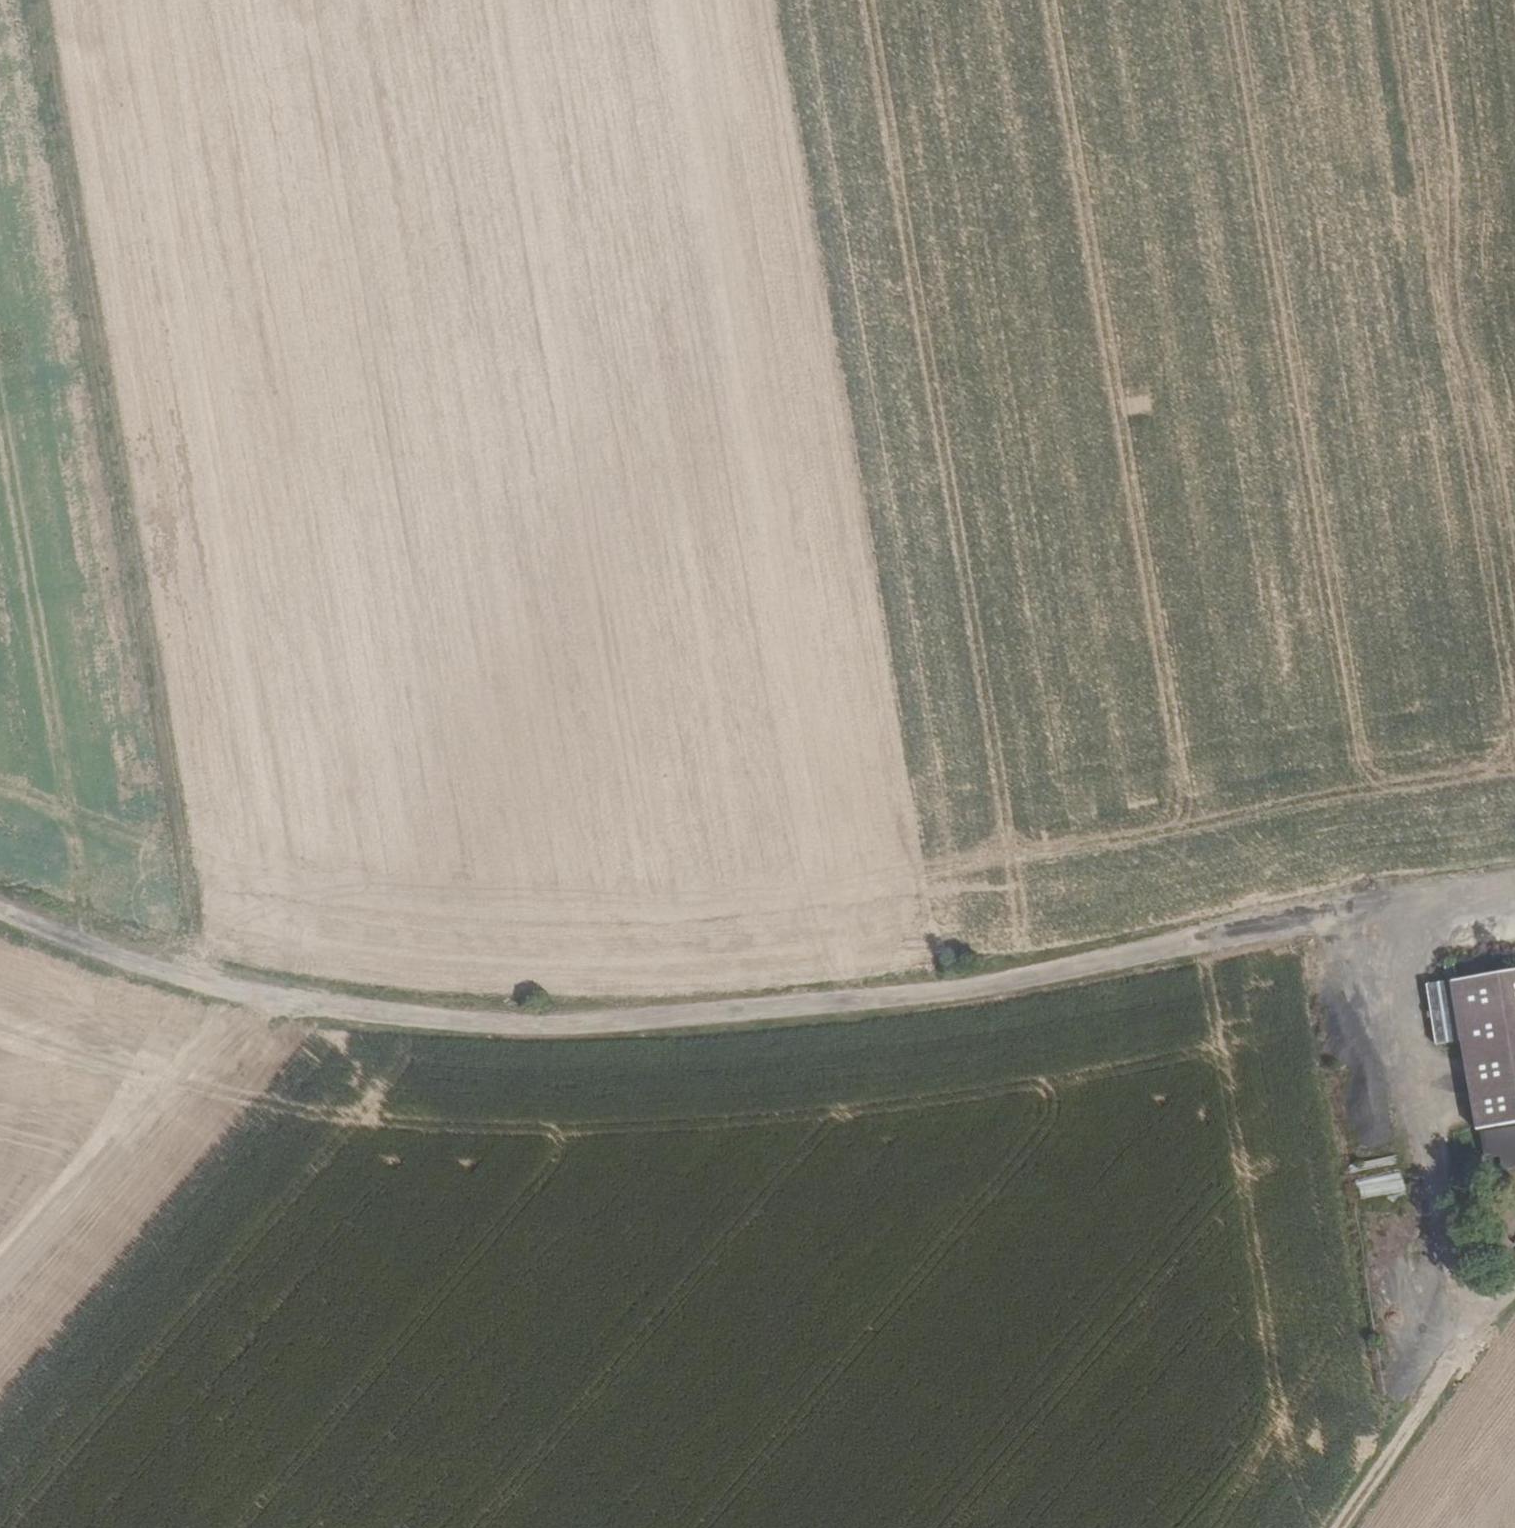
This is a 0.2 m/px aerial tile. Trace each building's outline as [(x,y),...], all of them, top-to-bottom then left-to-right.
[(1474,1131),(1514,1124),(1514,971),(1449,982),(1474,1131)] [(1354,1178),(1356,1197),(1401,1192),(1399,1173),(1354,1178)]
